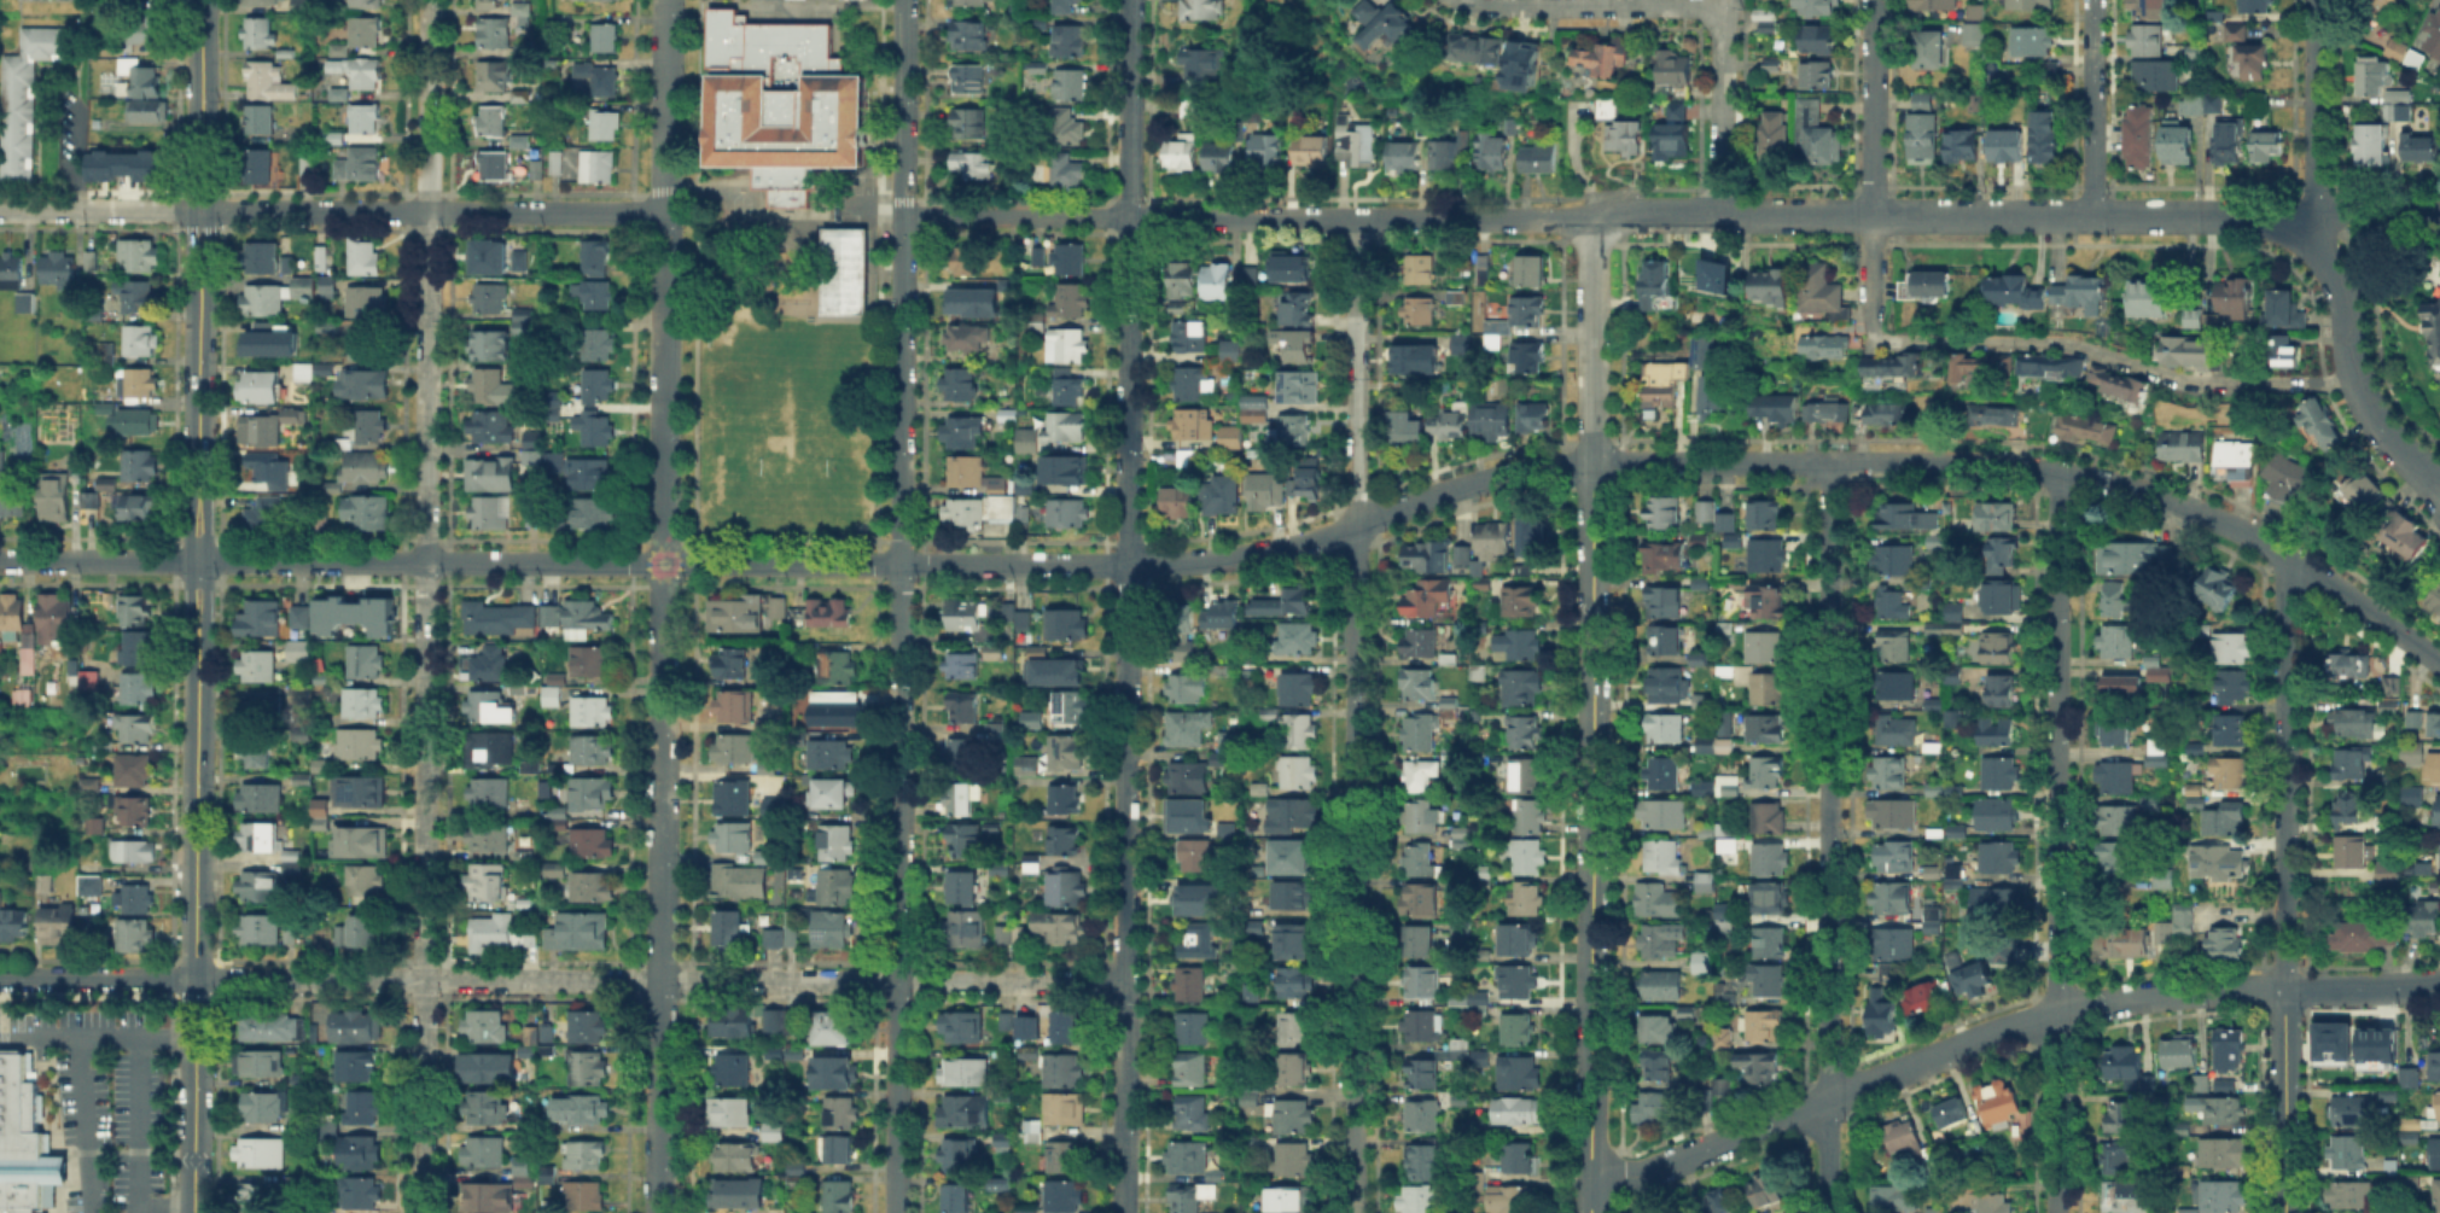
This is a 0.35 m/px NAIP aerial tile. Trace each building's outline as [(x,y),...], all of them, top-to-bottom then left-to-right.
[(293,12),(293,0),(310,0),(310,12),(293,12)] [(350,10),(350,0),(377,0),(377,10),(350,10)] [(479,10),(479,0),(506,0),(506,4),(497,4),(497,10),(479,10)] [(1052,14),(1052,0),(1084,0),(1084,5),(1072,4),(1072,14),(1052,14)] [(1186,21),(1186,0),(1222,0),(1222,21),(1186,21)] [(1792,18),(1792,0),(1838,0),(1838,18),(1792,18)] [(1914,10),(1914,0),(1957,0),(1957,10),(1914,10)] [(2007,11),(2007,0),(2054,0),(2054,11),(2007,11)] [(2132,21),(2132,0),(2167,0),(2167,21),(2132,21)] [(2241,12),(2241,0),(2272,0),(2272,13),(2241,12)] [(2377,22),(2370,0),(2397,0),(2401,13),(2377,22)] [(1351,18),(1365,2),(1379,14),(1365,30),(1351,18)] [(2439,4),(2439,56),(2419,46),(2439,4)] [(530,5),(530,13),(514,13),(514,5),(530,5)] [(1417,23),(1399,45),(1387,34),(1375,48),(1365,41),(1396,5),(1417,23)] [(1968,18),(1968,6),(1985,6),(1985,18),(1968,18)] [(711,8),(736,8),(736,22),(831,22),(831,57),(846,57),(846,75),(867,75),(867,169),(821,169),(821,191),(809,191),(809,204),(770,204),(770,191),(757,191),(757,167),(711,167),(711,8)] [(2208,24),(2208,12),(2220,12),(2220,24),(2208,24)] [(132,42),(126,42),(126,22),(144,22),(144,13),(159,13),(161,42),(132,42)] [(351,17),(383,17),(383,49),(351,49),(351,17)] [(272,18),(272,34),(278,34),(278,46),(272,46),(272,48),(246,48),(246,18),(272,18)] [(1029,31),(1029,18),(1044,18),(1044,31),(1029,31)] [(479,19),(509,19),(508,49),(479,49),(479,19)] [(1760,33),(1760,21),(1778,21),(1778,33),(1760,33)] [(985,24),(985,51),(955,51),(955,24),(985,24)] [(1055,58),(1055,24),(1085,24),(1085,58),(1055,58)] [(1968,41),(1968,25),(1984,25),(1984,41),(1968,41)] [(2226,41),(2226,25),(2244,27),(2244,41),(2226,41)] [(586,39),(593,39),(593,27),(617,27),(617,52),(586,52),(586,39)] [(1803,51),(1804,27),(1833,27),(1833,51),(1803,51)] [(76,29),(76,62),(35,62),(35,185),(2,185),(4,56),(21,56),(21,28),(76,29)] [(2132,54),(2132,28),(2160,28),(2160,54),(2132,54)] [(1912,70),(1912,29),(1944,29),(1944,70),(1912,70)] [(2037,57),(2013,57),(2013,30),(2054,30),(2054,83),(2037,83),(2037,57)] [(1498,37),(1497,60),(1451,57),(1454,34),(1498,37)] [(1631,40),(1629,59),(1618,57),(1614,80),(1590,76),(1591,69),(1573,66),(1576,51),(1594,53),(1595,43),(1612,46),(1613,36),(1631,40)] [(1514,39),(1521,39),(1522,41),(1522,46),(1536,48),(1533,62),(1535,62),(1533,70),(1532,70),(1531,83),(1506,78),(1506,77),(1504,77),(1506,69),(1507,69),(1508,64),(1507,63),(1508,54),(1509,53),(1512,39),(1513,39),(1514,39)] [(2383,53),(2393,39),(2407,48),(2399,63),(2383,53)] [(126,41),(126,42),(132,42),(132,51),(115,52),(115,41),(126,41)] [(346,43),(327,43),(327,55),(345,56),(346,43)] [(1180,59),(1180,48),(1224,49),(1224,81),(1183,81),(1183,59),(1180,59)] [(2207,48),(2207,69),(2188,69),(2188,48),(2207,48)] [(2269,62),(2269,75),(2244,75),(2244,62),(2236,62),(2236,48),(2269,48),(2269,62)] [(279,60),(279,49),(293,49),(293,60),(279,60)] [(1544,64),(1544,49),(1555,49),(1555,64),(1544,64)] [(1690,52),(1690,93),(1675,93),(1675,99),(1660,98),(1660,52),(1690,52)] [(351,89),(351,57),(383,58),(383,89),(351,89)] [(1764,71),(1765,60),(1778,60),(1778,71),(1764,71)] [(482,62),(508,62),(508,92),(482,92),(482,62)] [(2380,62),(2380,66),(2389,66),(2389,83),(2380,83),(2380,95),(2354,95),(2355,62),(2380,62)] [(2133,63),(2178,63),(2178,92),(2133,92),(2133,63)] [(285,64),(285,84),(298,84),(298,103),(280,103),(280,101),(248,101),(248,64),(285,64)] [(1803,86),(1803,64),(1829,64),(1829,86),(1803,86)] [(1048,65),(1048,75),(1030,75),(1030,65),(1048,65)] [(157,66),(157,81),(159,81),(159,98),(117,98),(117,82),(130,82),(132,66),(157,66)] [(573,82),(573,68),(618,68),(618,97),(594,97),(594,83),(573,82)] [(984,68),(984,95),(955,94),(955,68),(984,68)] [(1506,70),(1503,80),(1520,82),(1520,88),(1497,86),(1501,69),(1506,70)] [(1087,72),(1087,103),(1054,103),(1054,72),(1087,72)] [(348,87),(348,103),(330,103),(330,87),(348,87)] [(530,93),(530,104),(513,104),(513,93),(530,93)] [(2386,121),(2386,93),(2411,93),(2411,121),(2386,121)] [(1914,110),(1914,95),(1931,95),(1931,110),(1914,110)] [(2205,115),(2205,95),(2221,95),(2221,115),(2205,115)] [(1970,111),(1970,97),(1982,97),(1982,111),(1970,111)] [(2249,112),(2249,97),(2264,97),(2264,112),(2249,112)] [(2184,113),(2184,98),(2199,98),(2199,113),(2184,113)] [(127,123),(127,100),(169,100),(169,123),(127,123)] [(1181,116),(1181,100),(1198,100),(1198,116),(1181,116)] [(1683,101),(1664,100),(1664,119),(1682,120),(1683,101)] [(1818,101),(1818,130),(1838,130),(1838,165),(1807,165),(1807,147),(1794,147),(1794,101),(1818,101)] [(1596,118),(1596,104),(1618,104),(1618,118),(1596,118)] [(274,106),(274,135),(248,135),(248,106),(274,106)] [(379,106),(379,134),(351,134),(351,106),(379,106)] [(1670,126),(1670,106),(1688,106),(1688,161),(1656,161),(1656,126),(1670,126)] [(2126,106),(2153,106),(2153,170),(2126,170),(2126,106)] [(506,109),(506,139),(479,139),(479,109),(506,109)] [(1244,121),(1244,109),(1260,109),(1260,121),(1244,121)] [(1075,110),(1075,123),(1084,123),(1084,146),(1050,146),(1050,110),(1075,110)] [(984,111),(983,138),(955,138),(955,111),(984,111)] [(2031,161),(2031,112),(2057,112),(2057,161),(2031,161)] [(618,113),(618,141),(590,141),(592,113),(618,113)] [(1765,158),(1765,115),(1788,115),(1788,158),(1765,158)] [(1908,162),(1908,116),(1938,116),(1937,162),(1908,162)] [(1339,117),(1351,117),(1351,129),(1375,129),(1375,169),(1351,169),(1351,163),(1339,163),(1339,117)] [(1231,139),(1231,122),(1242,122),(1242,139),(1231,139)] [(1609,152),(1609,124),(1641,124),(1641,152),(1609,152)] [(2357,169),(2358,124),(2383,124),(2383,169),(2357,169)] [(2162,164),(2162,128),(2191,128),(2191,164),(2162,164)] [(1456,169),(1432,169),(1432,142),(1456,142),(1456,132),(1467,132),(1467,157),(1456,157),(1456,169)] [(1946,158),(1946,133),(1978,133),(1978,158),(1946,158)] [(1991,133),(2021,133),(2021,164),(1991,163),(1991,133)] [(2214,163),(2215,133),(2240,133),(2240,163),(2214,163)] [(325,146),(326,134),(344,134),(343,146),(325,146)] [(1180,141),(1180,134),(1195,134),(1195,170),(1167,170),(1167,141),(1180,141)] [(1293,165),(1294,134),(1327,134),(1327,165),(1293,165)] [(2269,163),(2252,163),(2252,134),(2281,134),(2281,153),(2269,153),(2269,163)] [(513,136),(530,136),(529,148),(513,148),(513,136)] [(1478,136),(1502,136),(1502,144),(1504,144),(1504,171),(1478,171),(1478,136)] [(1280,138),(1280,164),(1253,164),(1253,138),(1280,138)] [(2435,139),(2435,162),(2404,162),(2404,138),(2435,139)] [(1206,145),(1234,145),(1234,173),(1206,173),(1206,145)] [(1390,145),(1416,145),(1416,174),(1390,174),(1390,145)] [(1519,173),(1519,145),(1553,145),(1553,173),(1519,173)] [(337,161),(351,161),(351,148),(382,148),(380,182),(337,181),(337,161)] [(86,180),(86,151),(163,152),(162,180),(86,180)] [(580,182),(580,151),(615,152),(615,182),(580,182)] [(273,152),(273,185),(245,185),(245,152),(273,152)] [(990,169),(990,182),(966,182),(966,169),(951,169),(951,153),(990,153),(990,169)] [(509,154),(509,180),(481,180),(481,154),(509,154)] [(553,154),(561,154),(561,175),(553,175),(553,154)] [(1050,156),(1073,156),(1073,165),(1083,165),(1083,192),(1050,191),(1050,156)] [(344,177),(344,158),(331,158),(331,178),(344,177)] [(530,177),(530,159),(542,159),(542,177),(530,177)] [(304,161),(320,161),(320,179),(303,179),(304,161)] [(825,228),(867,228),(867,313),(825,313),(825,228)] [(582,274),(582,239),(606,239),(606,274),(582,274)] [(156,240),(155,250),(164,250),(164,273),(120,273),(120,240),(156,240)] [(374,240),(374,252),(382,252),(382,275),(349,275),(349,240),(374,240)] [(472,273),(472,240),(505,240),(505,273),(472,273)] [(1084,244),(1084,275),(1056,275),(1056,268),(1050,268),(1050,253),(1056,253),(1056,244),(1084,244)] [(279,245),(279,255),(284,255),(284,258),(292,258),(292,275),(281,275),(281,274),(239,274),(240,245),(279,245)] [(949,276),(949,247),(976,247),(976,276),(949,276)] [(315,270),(315,250),(326,250),(326,270),(315,270)] [(1044,250),(1044,267),(1035,266),(1035,250),(1044,250)] [(24,291),(0,291),(0,258),(5,258),(5,252),(14,252),(14,258),(24,258),(24,291)] [(98,253),(98,270),(87,270),(87,253),(98,253)] [(514,270),(514,253),(526,253),(526,270),(514,270)] [(43,285),(43,255),(69,255),(69,258),(75,258),(75,291),(60,291),(60,285),(43,285)] [(1285,255),(1285,258),(1311,258),(1311,282),(1285,282),(1285,270),(1270,270),(1271,255),(1285,255)] [(1479,284),(1479,255),(1491,255),(1491,284),(1479,284)] [(1407,258),(1433,258),(1433,285),(1407,285),(1407,258)] [(1655,309),(1642,309),(1642,258),(1669,258),(1669,294),(1655,294),(1655,309)] [(1730,284),(1730,292),(1713,292),(1713,284),(1695,284),(1695,259),(1730,259),(1730,284)] [(1520,261),(1549,261),(1548,287),(1520,287),(1520,261)] [(1829,263),(1829,286),(1842,286),(1842,313),(1800,313),(1800,263),(1829,263)] [(1161,298),(1161,266),(1195,266),(1195,298),(1161,298)] [(1202,298),(1202,266),(1228,266),(1228,298),(1202,298)] [(1245,269),(1259,269),(1259,286),(1245,286),(1245,269)] [(1912,271),(1906,272),(1906,280),(1896,280),(1896,297),(1911,297),(1911,288),(1912,288),(1912,271)] [(1754,274),(1788,274),(1788,305),(1754,305),(1754,274)] [(1943,297),(1943,303),(1926,303),(1926,297),(1916,297),(1916,302),(1899,302),(1899,285),(1916,285),(1916,274),(1955,274),(1955,297),(1943,297)] [(934,287),(934,276),(949,276),(949,287),(934,287)] [(2031,276),(2031,292),(2049,292),(2049,310),(2031,310),(2031,307),(1988,307),(1988,276),(2031,276)] [(320,296),(320,280),(333,280),(333,296),(320,296)] [(611,281),(611,310),(582,310),(583,294),(573,294),(573,286),(583,286),(583,281),(611,281)] [(2054,307),(2054,281),(2106,281),(2106,316),(2083,316),(2083,307),(2054,307)] [(147,282),(147,297),(155,297),(155,313),(123,313),(123,296),(113,296),(113,282),(147,282)] [(291,298),(292,282),(310,282),(310,298),(291,298)] [(2130,317),(2130,282),(2167,282),(2167,317),(2130,317)] [(2219,311),(2219,284),(2249,284),(2249,311),(2219,311)] [(243,285),(285,285),(285,317),(243,317),(243,285)] [(474,311),(474,285),(503,285),(503,311),(474,311)] [(1059,315),(1059,285),(1085,285),(1085,315),(1059,315)] [(347,287),(385,288),(385,320),(347,320),(347,287)] [(948,314),(948,287),(984,287),(984,315),(948,314)] [(2294,291),(2294,311),(2306,311),(2306,325),(2267,325),(2269,291),(2294,291)] [(18,315),(18,294),(45,294),(45,315),(18,315)] [(69,314),(69,296),(81,296),(81,314),(69,314)] [(1312,296),(1312,326),(1286,326),(1287,296),(1312,296)] [(1402,323),(1402,298),(1432,298),(1432,323),(1402,323)] [(1514,325),(1515,298),(1542,298),(1542,325),(1514,325)] [(2439,303),(2439,301),(2439,371),(2434,372),(2424,305),(2439,303)] [(513,313),(531,313),(531,334),(513,334),(513,313)] [(2203,330),(2203,315),(2229,315),(2229,331),(2203,330)] [(1031,331),(1031,316),(1042,316),(1042,331),(1031,331)] [(2182,327),(2182,316),(2201,316),(2201,328),(2182,327)] [(1180,351),(1181,319),(1207,319),(1207,351),(1180,351)] [(1489,333),(1489,321),(1508,321),(1508,333),(1489,333)] [(243,331),(256,331),(256,323),(278,323),(278,333),(284,333),(284,343),(279,343),(279,363),(243,363),(243,331)] [(337,326),(337,333),(318,333),(318,325),(337,326)] [(124,326),(162,326),(162,355),(123,354),(124,326)] [(947,327),(986,327),(986,354),(947,354),(947,327)] [(611,328),(611,358),(582,358),(582,349),(571,349),(571,336),(582,336),(582,328),(611,328)] [(1048,365),(1048,331),(1085,331),(1085,366),(1048,365)] [(386,332),(386,363),(350,362),(350,332),(386,332)] [(473,358),(473,332),(508,332),(508,358),(473,358)] [(1450,349),(1450,334),(1468,334),(1468,349),(1450,349)] [(1271,343),(1271,336),(1310,336),(1310,365),(1283,365),(1283,343),(1271,343)] [(1804,358),(1805,337),(1851,337),(1851,358),(1804,358)] [(1485,350),(1485,338),(1499,338),(1499,350),(1485,350)] [(1691,368),(1691,338),(1711,338),(1711,368),(1691,368)] [(2211,363),(2211,369),(2194,369),(2194,362),(2159,362),(2159,338),(2211,338),(2211,363)] [(2290,338),(2290,348),(2298,348),(2298,366),(2260,366),(2260,338),(2290,338)] [(1223,360),(1223,340),(1239,340),(1239,360),(1223,360)] [(97,341),(97,359),(110,359),(111,342),(97,341)] [(1436,344),(1436,374),(1404,374),(1404,343),(1436,344)] [(1510,374),(1510,344),(1543,344),(1543,375),(1510,374)] [(1969,383),(1955,383),(1955,354),(2013,354),(2013,371),(1969,371),(1969,383)] [(1867,375),(1867,356),(1920,356),(1920,375),(1867,375)] [(2022,375),(2022,357),(2084,357),(2084,375),(2022,375)] [(322,373),(322,362),(332,362),(332,373),(322,373)] [(2086,380),(2091,366),(2147,381),(2141,403),(2103,392),(2104,386),(2086,380)] [(1673,404),(1640,404),(1640,367),(1684,367),(1684,383),(1673,383),(1673,404)] [(293,379),(295,369),(314,369),(314,379),(293,379)] [(503,369),(503,407),(471,407),(472,369),(503,369)] [(945,369),(976,369),(976,401),(945,401),(945,369)] [(122,378),(127,378),(127,371),(156,371),(156,398),(122,398),(122,378)] [(581,402),(581,371),(612,372),(611,402),(581,402)] [(1213,371),(1213,398),(1198,397),(1198,402),(1175,402),(1175,371),(1213,371)] [(338,397),(339,372),(389,373),(389,397),(338,397)] [(241,375),(285,375),(284,403),(241,402),(241,375)] [(1309,375),(1309,403),(1280,403),(1280,375),(1309,375)] [(1082,377),(1082,408),(1055,407),(1055,377),(1082,377)] [(1700,408),(1700,377),(1724,378),(1724,408),(1700,408)] [(321,395),(321,381),(339,381),(338,395),(321,395)] [(541,408),(541,396),(560,396),(560,408),(541,408)] [(1242,421),(1242,397),(1269,397),(1269,421),(1242,421)] [(1754,398),(1795,398),(1794,422),(1754,421),(1754,398)] [(2318,400),(2340,439),(2322,449),(2300,409),(2318,400)] [(97,415),(97,402),(116,402),(116,415),(97,415)] [(1865,426),(1865,402),(1904,402),(1904,426),(1865,426)] [(280,421),(280,404),(298,404),(298,421),(280,421)] [(1498,433),(1498,442),(1486,442),(1486,433),(1473,433),(1473,406),(1509,406),(1509,433),(1498,433)] [(1518,431),(1518,406),(1547,406),(1547,431),(1518,431)] [(1806,406),(1846,406),(1846,422),(1806,422),(1806,406)] [(2015,409),(2015,427),(1967,427),(1967,409),(2015,409)] [(153,410),(153,413),(161,413),(159,433),(153,433),(153,437),(117,437),(118,428),(110,428),(110,416),(118,416),(118,410),(153,410)] [(350,439),(350,412),(383,412),(383,439),(350,439)] [(1174,412),(1212,412),(1212,441),(1174,441),(1174,412)] [(472,413),(513,413),(513,444),(472,444),(472,413)] [(1433,441),(1433,414),(1464,414),(1464,441),(1433,441)] [(2061,414),(2115,430),(2114,433),(2121,435),(2115,453),(2055,435),(2061,414)] [(1050,426),(1050,415),(1084,415),(1084,444),(1042,443),(1043,426),(1050,426)] [(608,416),(608,422),(613,422),(612,448),(583,448),(583,416),(608,416)] [(240,448),(240,418),(280,418),(279,448),(240,448)] [(1280,418),(1310,418),(1310,444),(1280,444),(1280,418)] [(1427,418),(1427,450),(1391,449),(1391,418),(1427,418)] [(980,420),(980,448),(947,448),(947,420),(980,420)] [(1033,450),(1013,450),(1013,426),(1033,426),(1033,450)] [(1221,448),(1221,427),(1241,427),(1241,448),(1221,448)] [(523,463),(523,433),(542,433),(542,463),(523,463)] [(2156,461),(2156,433),(2200,433),(2200,461),(2156,461)] [(2252,468),(2252,483),(2229,482),(2229,468),(2215,468),(2215,443),(2252,443),(2252,468)] [(1195,449),(1194,466),(1178,466),(1178,449),(1195,449)] [(124,453),(159,454),(159,480),(124,480),(124,453)] [(281,467),(281,484),(255,484),(255,467),(248,467),(248,454),(281,454),(281,467)] [(546,473),(546,454),(564,454),(563,473),(546,473)] [(2311,477),(2298,498),(2290,494),(2284,503),(2266,491),(2272,483),(2261,476),(2275,454),(2311,477)] [(345,483),(345,455),(388,455),(386,483),(345,483)] [(1054,456),(1089,457),(1089,485),(1054,485),(1054,456)] [(950,485),(950,459),(983,459),(983,485),(950,485)] [(514,460),(514,494),(468,494),(468,460),(514,460)] [(1259,476),(1250,476),(1250,460),(1259,460),(1259,476)] [(82,461),(82,474),(71,474),(71,461),(82,461)] [(613,461),(612,491),(575,490),(575,461),(613,461)] [(2386,492),(2358,519),(2330,490),(2358,463),(2386,492)] [(1300,472),(1317,472),(1317,498),(1300,498),(1300,472)] [(27,517),(0,517),(0,473),(28,473),(27,517)] [(42,474),(69,474),(69,523),(41,523),(42,474)] [(93,476),(112,476),(112,489),(93,489),(93,476)] [(1259,476),(1281,476),(1281,506),(1270,506),(1270,512),(1250,512),(1250,476),(1259,476)] [(1206,513),(1206,479),(1238,479),(1238,513),(1206,513)] [(989,492),(989,482),(1006,482),(1006,492),(989,492)] [(321,492),(321,483),(338,483),(338,492),(321,492)] [(1164,514),(1164,489),(1193,490),(1193,514),(1164,514)] [(95,507),(77,507),(76,490),(95,490),(95,507)] [(123,519),(124,494),(151,494),(151,519),(123,519)] [(257,530),(244,530),(244,509),(258,509),(258,496),(278,496),(276,530),(257,530)] [(508,498),(508,531),(472,531),(472,497),(508,498)] [(1647,527),(1647,497),(1677,497),(1677,527),(1647,527)] [(991,520),(991,498),(1017,498),(1017,521),(991,520)] [(390,520),(390,532),(354,532),(354,520),(342,520),(342,500),(390,500),(390,520)] [(1049,501),(1088,501),(1088,530),(1049,530),(1049,501)] [(1696,523),(1696,501),(1716,501),(1716,523),(1696,523)] [(1751,531),(1751,501),(1777,501),(1777,531),(1751,531)] [(2019,502),(2019,533),(1976,533),(1976,501),(2019,502)] [(943,529),(943,502),(983,502),(983,529),(943,529)] [(613,503),(613,530),(577,530),(577,503),(613,503)] [(1915,503),(1915,513),(1937,513),(1937,529),(1915,527),(1915,529),(1883,529),(1883,503),(1915,503)] [(1019,521),(1019,506),(1031,506),(1031,521),(1019,521)] [(2392,506),(2418,523),(2415,527),(2428,537),(2413,559),(2403,552),(2398,556),(2370,537),(2392,506)] [(565,511),(565,526),(554,526),(554,511),(565,511)] [(529,512),(540,512),(540,527),(529,527),(529,512)] [(1719,531),(1719,512),(1740,512),(1740,531),(1719,531)] [(1516,547),(1516,517),(1544,517),(1543,547),(1516,547)] [(327,518),(327,530),(307,530),(307,518),(327,518)] [(1478,554),(1478,525),(1510,526),(1510,554),(1478,554)] [(1726,547),(1726,536),(1740,536),(1740,547),(1726,547)] [(1927,549),(1927,536),(1945,536),(1945,549),(1927,549)] [(1449,542),(1449,575),(1421,575),(1421,565),(1407,565),(1407,549),(1421,549),(1421,542),(1449,542)] [(1786,543),(1786,573),(1749,573),(1749,542),(1786,543)] [(2015,542),(2014,575),(1990,573),(1990,542),(2015,542)] [(2101,570),(2101,544),(2155,544),(2155,570),(2101,570)] [(1646,546),(1683,546),(1683,573),(1644,573),(1646,546)] [(1875,575),(1875,546),(1912,547),(1912,575),(1875,575)] [(2161,562),(2161,547),(2171,548),(2170,562),(2161,562)] [(1455,564),(1455,548),(1471,548),(1471,564),(1455,564)] [(1471,578),(1471,564),(1483,564),(1483,578),(1471,578)] [(1515,575),(1515,565),(1530,565),(1530,575),(1515,575)] [(2212,568),(2240,584),(2225,612),(2197,596),(2212,568)] [(1691,588),(1691,577),(1707,577),(1707,588),(1691,588)] [(1730,588),(1730,577),(1743,577),(1743,588),(1730,588)] [(1436,617),(1400,617),(1400,595),(1411,595),(1411,583),(1449,583),(1449,602),(1436,602),(1436,617)] [(1477,593),(1477,583),(1490,583),(1490,593),(1477,593)] [(2016,583),(2016,616),(1985,616),(1985,583),(2016,583)] [(2103,617),(2103,583),(2124,583),(2122,617),(2103,617)] [(2428,603),(2439,587),(2439,613),(2428,603)] [(1749,618),(1749,588),(1786,588),(1786,618),(1749,618)] [(1496,600),(1502,600),(1502,589),(1538,589),(1538,607),(1533,607),(1533,620),(1496,619),(1496,600)] [(1285,613),(1285,590),(1310,590),(1310,613),(1285,613)] [(1682,590),(1681,619),(1649,618),(1649,590),(1682,590)] [(1903,593),(1903,603),(1910,603),(1910,619),(1877,619),(1877,593),(1903,593)] [(24,631),(0,630),(0,599),(2,599),(2,594),(19,594),(19,599),(24,599),(24,631)] [(36,594),(72,594),(71,642),(36,642),(36,594)] [(390,596),(390,634),(368,634),(368,628),(362,622),(340,622),(333,628),(333,634),(311,634),(313,595),(342,595),(342,600),(362,601),(363,595),(390,596)] [(150,597),(150,625),(123,625),(123,597),(150,597)] [(784,600),(784,617),(771,617),(771,600),(784,600)] [(948,629),(948,600),(980,601),(980,629),(948,629)] [(283,601),(281,647),(248,647),(248,637),(238,637),(238,616),(248,616),(248,601),(283,601)] [(488,601),(488,607),(514,607),(514,605),(535,605),(534,628),(514,628),(514,635),(465,635),(465,601),(488,601)] [(588,601),(588,613),(612,613),(612,631),(588,631),(588,641),(566,641),(566,601),(588,601)] [(709,601),(763,601),(763,634),(709,634),(709,601)] [(810,601),(849,601),(849,628),(810,628),(810,601)] [(1172,601),(1193,601),(1193,630),(1161,630),(1161,605),(1172,605),(1172,601)] [(1211,629),(1202,629),(1202,612),(1211,612),(1211,603),(1238,603),(1238,629),(1211,629)] [(1962,619),(1946,619),(1946,603),(1962,605),(1962,619)] [(1003,619),(1003,605),(1015,605),(1015,619),(1003,619)] [(1262,620),(1262,605),(1280,605),(1280,620),(1262,620)] [(290,628),(290,607),(310,607),(310,628),(290,628)] [(542,626),(542,607),(560,608),(560,626),(542,626)] [(1027,609),(1013,609),(1012,625),(1026,626),(1027,609)] [(1048,611),(1088,611),(1088,641),(1047,640),(1048,611)] [(1019,629),(1019,613),(1032,613),(1032,629),(1019,629)] [(1280,655),(1280,620),(1314,620),(1314,655),(1280,655)] [(1719,632),(1719,620),(1734,620),(1734,632),(1719,632)] [(1947,634),(1947,620),(1963,620),(1963,634),(1947,634)] [(1469,636),(1471,622),(1485,622),(1485,636),(1469,636)] [(2196,636),(2197,624),(2209,624),(2209,636),(2196,636)] [(1926,634),(1926,625),(1943,625),(1941,634),(1926,634)] [(1682,628),(1682,657),(1648,657),(1648,628),(1682,628)] [(121,664),(121,629),(147,629),(147,664),(121,664)] [(2133,629),(2133,660),(2100,659),(2100,629),(2133,629)] [(1404,631),(1434,631),(1434,659),(1404,659),(1404,631)] [(1496,632),(1539,632),(1539,661),(1508,661),(1508,651),(1496,651),(1496,632)] [(1981,663),(1981,632),(2014,632),(2014,663),(1981,663)] [(1747,664),(1747,634),(1787,634),(1787,664),(1747,664)] [(1910,634),(1910,661),(1881,661),(1881,634),(1910,634)] [(2246,636),(2246,642),(2253,642),(2253,657),(2246,657),(2246,663),(2213,663),(2213,636),(2246,636)] [(1031,659),(1031,646),(1047,646),(1046,659),(1031,659)] [(1174,661),(1174,646),(1194,646),(1194,661),(1174,661)] [(378,647),(378,657),(385,657),(385,670),(378,670),(378,678),(349,678),(349,647),(378,647)] [(501,647),(501,658),(507,658),(507,682),(470,682),(470,657),(485,658),(485,647),(501,647)] [(571,676),(571,647),(607,647),(607,676),(571,676)] [(275,651),(275,682),(244,682),(244,675),(238,675),(239,660),(244,660),(244,651),(275,651)] [(852,651),(852,659),(858,659),(858,676),(852,676),(852,684),(819,684),(819,651),(852,651)] [(1004,651),(1004,661),(989,660),(989,651),(1004,651)] [(746,652),(746,680),(716,680),(716,652),(746,652)] [(21,677),(21,654),(35,654),(35,677),(21,677)] [(945,654),(979,654),(978,678),(945,678),(945,654)] [(1444,666),(1444,655),(1456,655),(1456,666),(1444,666)] [(1706,655),(1706,666),(1690,666),(1690,655),(1706,655)] [(2327,678),(2327,655),(2369,657),(2368,678),(2327,678)] [(1046,686),(1046,659),(1084,659),(1084,686),(1046,686)] [(68,677),(68,660),(80,660),(80,677),(68,677)] [(2144,660),(2160,660),(2160,682),(2144,682),(2144,660)] [(1717,676),(1717,661),(1733,661),(1733,676),(1717,676)] [(1471,682),(1471,666),(1486,666),(1486,682),(1471,682)] [(1946,681),(1946,667),(1963,667),(1963,681),(1946,681)] [(76,689),(95,689),(95,668),(76,668),(76,689)] [(1691,704),(1642,704),(1642,677),(1648,677),(1648,670),(1690,671),(1690,696),(1713,696),(1713,710),(1691,710),(1691,704)] [(1434,671),(1434,700),(1403,700),(1403,671),(1434,671)] [(1532,704),(1503,704),(1503,672),(1542,672),(1542,694),(1532,694),(1532,704)] [(1916,672),(1916,701),(1876,701),(1876,672),(1916,672)] [(315,683),(315,673),(331,673),(331,683),(315,683)] [(1752,704),(1752,673),(1784,673),(1784,704),(1752,704)] [(2247,673),(2247,704),(2217,704),(2217,673),(2247,673)] [(1206,675),(1206,702),(1169,702),(1169,675),(1206,675)] [(1277,705),(1279,675),(1318,675),(1318,705),(1277,705)] [(156,676),(156,704),(123,704),(123,676),(156,676)] [(543,676),(564,676),(563,706),(543,706),(543,676)] [(1988,707),(1988,676),(2014,676),(2014,708),(1988,707)] [(2100,699),(2100,680),(2132,680),(2132,699),(2100,699)] [(2400,681),(2400,696),(2380,696),(2380,681),(2400,681)] [(512,695),(512,682),(534,682),(534,695),(512,695)] [(19,710),(19,687),(33,687),(33,710),(19,710)] [(307,689),(307,702),(291,702),(291,689),(307,689)] [(827,698),(827,699),(808,699),(808,689),(827,690),(827,698)] [(385,690),(385,713),(379,713),(379,719),(342,719),(342,690),(385,690)] [(717,722),(717,690),(753,690),(752,722),(717,722)] [(502,694),(502,708),(514,708),(514,723),(470,723),(470,694),(502,694)] [(1054,723),(1054,694),(1087,694),(1087,723),(1054,723)] [(977,695),(977,723),(950,723),(950,695),(977,695)] [(1926,707),(1926,696),(1939,696),(1939,707),(1926,707)] [(284,698),(284,725),(240,725),(240,698),(284,698)] [(571,724),(572,698),(610,698),(610,724),(571,724)] [(827,725),(827,699),(827,698),(849,698),(849,725),(827,725)] [(2381,713),(2381,701),(2395,701),(2395,713),(2381,713)] [(1940,725),(1954,726),(1955,709),(1940,709),(1940,725)] [(1039,727),(1038,710),(1018,711),(1018,728),(1039,727)] [(1443,721),(1443,710),(1457,710),(1457,721),(1443,721)] [(2331,711),(2375,712),(2375,724),(2387,724),(2387,739),(2331,739),(2331,711)] [(1167,712),(1212,713),(1212,728),(1206,728),(1206,748),(1167,748),(1167,712)] [(2104,745),(2104,712),(2130,712),(2130,745),(2104,745)] [(2432,712),(2439,712),(2439,737),(2432,737),(2432,712)] [(1281,748),(1281,713),(1314,713),(1312,748),(1281,748)] [(2423,713),(2423,729),(2409,729),(2409,713),(2423,713)] [(155,715),(155,742),(117,742),(117,715),(155,715)] [(1404,753),(1404,716),(1434,716),(1433,753),(1404,753)] [(1719,739),(1719,716),(1730,716),(1729,739),(1719,739)] [(1745,743),(1745,716),(1784,716),(1784,743),(1745,743)] [(1682,717),(1682,743),(1647,743),(1647,717),(1682,717)] [(2013,728),(2013,746),(1975,745),(1975,718),(1992,718),(1992,728),(1997,728),(1997,717),(2013,717),(2013,728)] [(2215,747),(2215,717),(2248,717),(2248,747),(2215,747)] [(1508,718),(1538,718),(1538,751),(1508,751),(1508,718)] [(1916,719),(1916,748),(1876,747),(1876,719),(1916,719)] [(988,733),(988,722),(1004,722),(1004,733),(988,733)] [(2095,736),(2095,723),(2103,723),(2103,736),(2095,736)] [(382,730),(382,760),(337,760),(337,730),(382,730)] [(310,731),(310,741),(295,741),(295,731),(310,731)] [(461,765),(461,734),(511,734),(511,765),(461,765)] [(1088,735),(1088,771),(1049,770),(1049,735),(1088,735)] [(570,764),(571,736),(610,736),(610,764),(570,764)] [(718,764),(718,736),(757,736),(757,764),(718,764)] [(949,737),(976,737),(976,769),(949,769),(949,737)] [(1714,740),(1714,753),(1700,753),(1700,739),(1714,739),(1714,740)] [(1716,753),(1714,740),(1731,740),(1731,753),(1716,753)] [(95,741),(111,741),(111,752),(95,752),(95,741)] [(239,769),(240,741),(269,741),(269,769),(239,769)] [(844,741),(844,748),(851,748),(851,762),(843,762),(843,769),(809,769),(809,741),(844,741)] [(2149,756),(2149,742),(2165,742),(2165,756),(2149,756)] [(1938,745),(1938,756),(1924,756),(1924,745),(1938,745)] [(2189,747),(2205,747),(2205,757),(2189,756),(2189,747)] [(2401,766),(2401,750),(2422,750),(2422,766),(2401,766)] [(2371,751),(2371,765),(2363,765),(2363,780),(2335,780),(2335,751),(2371,751)] [(2428,753),(2439,753),(2439,785),(2428,785),(2428,753)] [(78,765),(78,754),(94,754),(94,765),(78,765)] [(1752,774),(1752,754),(1781,756),(1781,789),(1747,789),(1748,774),(1752,774)] [(115,756),(157,756),(157,770),(149,770),(149,788),(115,787),(115,756)] [(1212,768),(1212,756),(1229,756),(1229,768),(1212,768)] [(2242,756),(2242,789),(2213,788),(2213,756),(2242,756)] [(1644,782),(1644,757),(1679,757),(1679,791),(1649,791),(1649,782),(1644,782)] [(2145,765),(2145,757),(2162,757),(2162,765),(2145,765)] [(1018,776),(1018,758),(1037,758),(1037,776),(1018,776)] [(1316,759),(1316,788),(1280,788),(1280,759),(1316,759)] [(1873,760),(1905,760),(1904,789),(1873,789),(1873,760)] [(2019,760),(2019,783),(2014,783),(2014,791),(1984,791),(1984,760),(2019,760)] [(1545,762),(1545,797),(1508,797),(1508,762),(1545,762)] [(520,775),(520,763),(537,763),(537,775),(520,775)] [(547,774),(547,763),(564,763),(564,775),(547,774)] [(1429,794),(1403,793),(1404,763),(1440,763),(1440,777),(1429,777),(1429,794)] [(757,776),(757,764),(774,764),(774,776),(757,776)] [(1171,794),(1171,764),(1209,764),(1209,794),(1171,794)] [(14,780),(14,765),(45,766),(45,780),(14,780)] [(2142,765),(2142,777),(2135,777),(2135,797),(2097,795),(2097,765),(2142,765)] [(333,807),(333,776),(385,777),(385,807),(333,807)] [(310,777),(310,786),(293,786),(293,777),(310,777)] [(606,780),(606,782),(616,782),(616,799),(606,799),(606,809),(572,809),(572,780),(606,780)] [(1719,780),(1739,780),(1739,795),(1719,795),(1719,780)] [(98,781),(98,792),(82,792),(82,781),(98,781)] [(815,789),(815,781),(856,781),(855,799),(849,799),(849,811),(810,811),(810,789),(815,789)] [(1694,794),(1694,781),(1711,782),(1711,794),(1694,794)] [(508,782),(508,810),(468,810),(468,782),(508,782)] [(753,782),(753,811),(715,811),(716,782),(753,782)] [(2394,782),(2422,782),(2422,810),(2394,810),(2394,782)] [(244,811),(237,811),(237,795),(244,795),(244,783),(281,785),(281,811),(244,811)] [(943,812),(944,785),(972,785),(972,812),(943,812)] [(1050,812),(1050,786),(1079,786),(1079,812),(1050,812)] [(1266,786),(1266,797),(1253,797),(1253,786),(1266,786)] [(2362,791),(2362,823),(2342,823),(2342,830),(2334,830),(2334,801),(2339,801),(2339,791),(2362,791)] [(150,827),(110,827),(110,812),(110,805),(116,805),(116,794),(150,794),(150,827)] [(2157,795),(2136,795),(2136,812),(2157,812),(2157,795)] [(308,816),(324,816),(325,798),(309,797),(308,816)] [(1316,799),(1316,828),(1270,828),(1270,799),(1316,799)] [(1544,801),(1544,834),(1509,834),(1509,801),(1544,801)] [(1685,811),(1685,829),(1643,829),(1643,811),(1640,811),(1640,804),(1687,804),(1687,811),(1685,811)] [(1875,828),(1876,804),(1916,804),(1916,828),(1875,828)] [(1437,833),(1402,833),(1402,805),(1437,805),(1437,833)] [(1749,833),(1749,805),(1784,805),(1784,834),(1749,833)] [(2202,836),(2202,805),(2243,806),(2243,836),(2202,836)] [(1160,832),(1160,807),(1196,807),(1196,832),(1160,832)] [(2096,834),(2096,807),(2139,807),(2139,834),(2096,834)] [(1978,811),(2017,811),(2017,833),(1978,833),(1978,811)] [(83,835),(83,817),(103,817),(103,835),(83,835)] [(325,828),(309,828),(309,817),(325,817),(325,828)] [(551,829),(551,818),(566,818),(566,829),(551,829)] [(1230,821),(1213,821),(1213,837),(1231,837),(1230,821)] [(2377,833),(2377,821),(2389,821),(2389,834),(2377,833)] [(509,823),(509,853),(470,853),(471,823),(509,823)] [(280,824),(280,852),(240,852),(240,824),(280,824)] [(380,826),(380,852),(344,852),(344,824),(380,826)] [(715,853),(715,824),(749,824),(749,853),(715,853)] [(978,841),(978,858),(959,858),(959,841),(950,841),(950,824),(978,824),(978,841)] [(1717,835),(1717,824),(1734,824),(1734,835),(1717,835)] [(1466,838),(1452,838),(1452,826),(1466,826),(1466,838)] [(1700,839),(1700,827),(1712,827),(1712,839),(1700,839)] [(1950,838),(1950,827),(1966,828),(1966,838),(1950,838)] [(852,828),(852,863),(821,863),(821,828),(852,828)] [(1053,829),(1081,829),(1081,857),(1053,857),(1053,829)] [(572,832),(613,832),(613,862),(572,862),(572,832)] [(2364,835),(2364,846),(2374,846),(2374,861),(2364,861),(2364,870),(2335,870),(2335,834),(2364,835)] [(1676,839),(1676,861),(1683,861),(1683,875),(1665,875),(1665,871),(1641,871),(1641,839),(1676,839)] [(2192,852),(2174,852),(2174,839),(2211,839),(2211,842),(2248,844),(2247,875),(2214,875),(2214,874),(2192,873),(2192,852)] [(1454,852),(1454,840),(1473,840),(1473,852),(1454,852)] [(1182,871),(1182,841),(1210,841),(1210,871),(1182,871)] [(1718,853),(1718,841),(1736,841),(1736,853),(1718,853)] [(157,842),(157,864),(109,864),(109,842),(157,842)] [(1543,844),(1543,876),(1513,875),(1514,844),(1543,844)] [(1982,844),(2020,844),(2020,874),(1982,874),(1982,844)] [(1285,873),(1285,845),(1311,845),(1311,873),(1285,873)] [(1876,845),(1914,845),(1914,873),(1876,873),(1876,845)] [(2098,875),(2098,845),(2138,845),(2138,876),(2098,875)] [(1753,846),(1788,846),(1787,877),(1753,877),(1753,846)] [(1429,847),(1428,877),(1407,877),(1407,847),(1429,847)] [(530,850),(530,858),(516,858),(516,850),(530,850)] [(756,861),(756,850),(773,850),(773,861),(756,861)] [(301,851),(301,875),(285,875),(285,851),(301,851)] [(1040,858),(1040,874),(1025,874),(1025,858),(1040,858)] [(2382,875),(2382,859),(2399,859),(2399,875),(2382,875)] [(1004,863),(1004,873),(989,873),(989,863),(1004,863)] [(714,898),(714,864),(767,864),(765,899),(714,898)] [(466,865),(507,865),(506,902),(466,902),(466,865)] [(564,867),(564,880),(546,880),(546,867),(564,867)] [(347,868),(383,868),(383,888),(380,888),(380,897),(347,897),(347,868)] [(1946,879),(1947,868),(1961,868),(1961,879),(1946,879)] [(1924,880),(1924,869),(1940,869),(1940,880),(1924,880)] [(1050,870),(1085,871),(1084,908),(1050,908),(1050,870)] [(1477,879),(1477,870),(1490,870),(1490,879),(1477,879)] [(855,871),(855,906),(820,906),(820,871),(855,871)] [(571,903),(572,873),(615,874),(615,903),(571,903)] [(2172,873),(2172,891),(2153,891),(2153,873),(2172,873)] [(239,874),(276,874),(276,903),(239,903),(239,874)] [(945,905),(945,874),(977,874),(977,905),(945,905)] [(1717,875),(1717,893),(1696,893),(1696,875),(1717,875)] [(80,877),(101,877),(101,897),(80,897),(80,877)] [(36,879),(51,879),(51,892),(36,892),(36,879)] [(1273,910),(1273,882),(1309,882),(1309,910),(1273,910)] [(1206,915),(1180,915),(1178,886),(1206,885),(1206,888),(1233,888),(1233,914),(1206,914),(1206,915)] [(1662,885),(1662,894),(1682,894),(1682,917),(1643,916),(1643,885),(1662,885)] [(1754,914),(1754,885),(1783,885),(1783,914),(1754,914)] [(1871,886),(1910,886),(1910,915),(1871,915),(1871,886)] [(152,888),(152,915),(124,915),(124,888),(152,888)] [(1405,888),(1437,888),(1437,919),(1405,919),(1405,888)] [(1514,888),(1544,888),(1543,919),(1514,919),(1514,888)] [(1975,921),(1976,893),(2019,893),(2019,921),(1975,921)] [(530,899),(530,908),(518,908),(518,899),(530,899)] [(2406,938),(2406,903),(2438,903),(2438,938),(2406,938)] [(2194,905),(2194,935),(2172,935),(2172,905),(2194,905)] [(1924,917),(1924,908),(1939,908),(1939,919),(1924,917)] [(75,909),(75,946),(41,946),(41,909),(75,909)] [(18,941),(0,941),(0,910),(27,910),(27,933),(18,933),(18,941)] [(786,946),(786,910),(797,910),(796,946),(786,946)] [(607,951),(546,951),(547,932),(559,932),(559,911),(607,911),(607,951)] [(1708,939),(1708,912),(1734,912),(1734,939),(1708,939)] [(983,914),(983,949),(951,949),(951,938),(943,938),(943,922),(951,922),(951,914),(983,914)] [(743,915),(743,946),(720,946),(720,915),(743,915)] [(851,915),(851,950),(814,950),(814,915),(851,915)] [(1083,934),(1083,944),(1048,944),(1048,934),(1036,934),(1036,915),(1083,916),(1083,934)] [(240,944),(240,917),(278,917),(278,944),(240,944)] [(378,919),(378,949),(351,949),(351,947),(336,947),(336,928),(351,928),(351,919),(378,919)] [(472,919),(514,919),(514,950),(496,950),(496,956),(472,956),(472,919)] [(1922,932),(1922,921),(1940,921),(1940,932),(1922,932)] [(118,922),(152,922),(152,954),(118,954),(118,922)] [(284,940),(285,925),(295,925),(295,940),(284,940)] [(1276,960),(1276,925),(1309,926),(1309,961),(1276,960)] [(2384,925),(2384,933),(2394,933),(2394,944),(2384,944),(2384,951),(2331,951),(2331,944),(2323,944),(2323,931),(2331,931),(2331,925),(2384,925)] [(1182,956),(1182,926),(1212,926),(1212,956),(1182,956)] [(1504,926),(1537,926),(1536,956),(1504,955),(1504,926)] [(2145,926),(2145,960),(2106,958),(2106,950),(2097,950),(2097,933),(2106,933),(2107,926),(2145,926)] [(762,946),(762,927),(782,927),(782,946),(762,946)] [(997,928),(1025,928),(1025,944),(997,944),(997,928)] [(1665,928),(1665,939),(1677,939),(1677,960),(1642,960),(1642,928),(1665,928)] [(1432,931),(1432,956),(1404,956),(1404,931),(1432,931)] [(1786,931),(1786,961),(1754,960),(1754,931),(1786,931)] [(537,932),(537,949),(528,949),(529,932),(537,932)] [(1869,961),(1869,932),(1914,932),(1914,962),(1869,961)] [(2242,933),(2241,961),(2209,961),(2209,933),(2242,933)] [(1988,961),(2010,961),(2010,938),(1988,937),(1988,961)] [(1951,952),(1966,946),(1972,961),(1958,967),(1951,952)] [(1713,951),(1713,956),(1723,956),(1723,973),(1691,973),(1691,950),(1713,951)] [(1942,955),(1947,969),(1960,963),(1954,950),(1942,955)] [(1473,964),(1473,951),(1487,951),(1487,964),(1473,964)] [(1992,991),(1974,999),(1972,992),(1963,996),(1953,975),(1986,960),(1996,980),(1988,984),(1992,991)] [(1880,980),(1880,963),(1898,964),(1898,980),(1880,980)] [(1536,968),(1536,999),(1499,999),(1499,968),(1536,968)] [(1311,969),(1311,998),(1280,998),(1281,969),(1311,969)] [(1440,969),(1440,999),(1405,999),(1405,969),(1440,969)] [(1751,984),(1751,969),(1786,969),(1786,999),(1755,999),(1755,984),(1751,984)] [(1177,970),(1206,970),(1205,1004),(1177,1004),(1177,970)] [(1644,999),(1644,974),(1681,974),(1681,999),(1644,999)] [(1904,997),(1939,981),(1949,1003),(1912,1019),(1904,997)] [(1448,1005),(1448,990),(1467,990),(1466,1005),(1448,1005)] [(1469,1004),(1469,990),(1489,990),(1489,1004),(1469,1004)] [(1717,1008),(1717,995),(1734,995),(1734,1008),(1717,1008)] [(1886,1040),(1867,1040),(1868,1004),(1894,1004),(1894,1032),(1886,1031),(1886,1040)] [(1467,1017),(1467,1007),(1487,1007),(1487,1017),(1467,1017)] [(1678,1015),(1678,1007),(1695,1007),(1695,1015),(1678,1015)] [(786,1034),(786,1008),(802,1008),(802,1034),(786,1034)] [(570,1040),(570,1009),(606,1009),(605,1040),(570,1040)] [(764,1031),(764,1009),(782,1009),(782,1031),(764,1031)] [(997,1010),(1011,1010),(1009,1027),(997,1027),(997,1010)] [(332,1046),(332,1011),(375,1011),(374,1046),(332,1046)] [(505,1045),(471,1044),(471,1037),(462,1037),(462,1011),(512,1013),(512,1022),(509,1022),(509,1046),(505,1046),(505,1045)] [(1442,1013),(1442,1042),(1409,1042),(1409,1033),(1402,1033),(1402,1021),(1409,1021),(1409,1011),(1442,1013)] [(753,1013),(753,1038),(707,1038),(707,1013),(753,1013)] [(1743,1013),(1782,1013),(1782,1043),(1743,1043),(1743,1013)] [(291,1014),(291,1020),(304,1020),(303,1043),(284,1043),(284,1042),(243,1040),(243,1014),(291,1014)] [(851,1015),(851,1048),(817,1046),(817,1015),(851,1015)] [(982,1015),(982,1045),(942,1044),(942,1015),(982,1015)] [(1054,1015),(1078,1015),(1077,1044),(1054,1044),(1054,1015)] [(1178,1044),(1178,1015),(1209,1015),(1209,1045),(1178,1044)] [(1280,1045),(1280,1015),(1312,1015),(1312,1045),(1280,1045)] [(1503,1016),(1533,1017),(1533,1048),(1503,1048),(1503,1016)] [(1640,1042),(1640,1019),(1675,1019),(1675,1042),(1640,1042)] [(2348,1021),(2348,1060),(2312,1059),(2312,1021),(2348,1021)] [(2355,1026),(2393,1026),(2393,1061),(2355,1061),(2355,1026)] [(524,1043),(524,1031),(537,1031),(537,1043),(524,1043)] [(1713,1031),(1734,1032),(1734,1054),(1713,1054),(1713,1031)] [(2242,1033),(2241,1073),(2217,1073),(2217,1033),(2242,1033)] [(2196,1037),(2196,1071),(2165,1069),(2165,1037),(2196,1037)] [(1471,1051),(1471,1062),(1442,1061),(1442,1042),(1471,1042),(1471,1051)] [(1035,1046),(1018,1045),(1018,1057),(1035,1058),(1035,1046)] [(34,1205),(0,1205),(0,1047),(24,1048),(24,1050),(30,1050),(30,1069),(24,1069),(24,1080),(35,1080),(34,1092),(41,1092),(41,1118),(35,1118),(35,1130),(41,1130),(41,1131),(47,1131),(47,1135),(57,1135),(57,1149),(57,1154),(65,1154),(65,1182),(52,1182),(52,1195),(52,1206),(34,1205)] [(805,1048),(805,1061),(770,1061),(770,1048),(805,1048)] [(519,1057),(519,1049),(536,1049),(536,1057),(519,1057)] [(2108,1079),(2108,1049),(2142,1049),(2142,1079),(2108,1079)] [(1020,1063),(1020,1051),(1036,1051),(1036,1063),(1020,1063)] [(1471,1062),(1471,1051),(1489,1052),(1489,1063),(1471,1062)] [(571,1085),(571,1052),(607,1052),(607,1085),(571,1085)] [(241,1075),(241,1054),(284,1054),(284,1077),(241,1075)] [(1646,1079),(1647,1054),(1669,1054),(1669,1079),(1646,1079)] [(338,1055),(378,1055),(378,1084),(338,1083),(338,1055)] [(1177,1084),(1177,1055),(1205,1055),(1204,1084),(1177,1084)] [(2432,1055),(2439,1055),(2439,1083),(2432,1083),(2432,1055)] [(712,1056),(750,1057),(750,1087),(712,1087),(712,1056)] [(1046,1087),(1046,1056),(1079,1057),(1079,1087),(1046,1087)] [(1311,1057),(1311,1085),(1281,1085),(1281,1056),(1311,1057)] [(1742,1056),(1777,1056),(1777,1084),(1742,1083),(1742,1056)] [(466,1060),(514,1060),(514,1083),(466,1083),(466,1060)] [(814,1060),(860,1060),(860,1091),(814,1091),(814,1060)] [(988,1061),(988,1087),(943,1087),(943,1060),(988,1061)] [(1532,1061),(1532,1072),(1539,1072),(1539,1086),(1532,1086),(1532,1092),(1497,1091),(1497,1061),(1532,1061)] [(1438,1062),(1438,1090),(1408,1090),(1408,1062),(1438,1062)] [(2401,1090),(2401,1072),(2418,1072),(2418,1090),(2401,1090)] [(297,1078),(310,1078),(310,1089),(297,1089),(297,1078)] [(2209,1078),(2209,1094),(2196,1094),(2196,1078),(2209,1078)] [(1257,1092),(1257,1106),(1240,1106),(1240,1092),(1238,1092),(1238,1081),(1259,1081),(1259,1092),(1257,1092)] [(1716,1096),(1716,1083),(1733,1083),(1733,1096),(1716,1096)] [(1975,1096),(2009,1083),(2022,1116),(1988,1130),(1975,1096)] [(2236,1084),(2236,1092),(2215,1092),(2215,1084),(2236,1084)] [(992,1098),(992,1086),(1009,1086),(1009,1098),(992,1098)] [(2380,1104),(2380,1087),(2397,1087),(2397,1104),(2380,1104)] [(243,1122),(243,1092),(281,1092),(281,1124),(243,1122)] [(468,1124),(468,1094),(505,1094),(505,1124),(468,1124)] [(375,1095),(375,1102),(383,1102),(383,1115),(375,1115),(375,1124),(347,1124),(347,1095),(375,1095)] [(1700,1109),(1700,1095),(1711,1095),(1711,1109),(1700,1109)] [(563,1124),(563,1096),(604,1097),(604,1124),(563,1124)] [(1046,1126),(1047,1096),(1084,1096),(1084,1127),(1046,1126)] [(1642,1124),(1630,1124),(1630,1109),(1642,1109),(1642,1096),(1685,1096),(1684,1124),(1642,1124)] [(1174,1131),(1174,1097),(1202,1097),(1202,1131),(1174,1131)] [(1935,1107),(1962,1097),(1969,1118),(1941,1126),(1935,1107)] [(944,1127),(944,1098),(989,1098),(989,1127),(944,1127)] [(707,1100),(752,1100),(752,1129),(707,1129),(707,1100)] [(2243,1100),(2243,1125),(2201,1125),(2201,1100),(2243,1100)] [(2371,1100),(2371,1130),(2331,1129),(2331,1100),(2371,1100)] [(860,1101),(860,1131),(827,1130),(827,1101),(860,1101)] [(1493,1126),(1493,1101),(1538,1101),(1538,1127),(1493,1126)] [(1306,1102),(1306,1112),(1315,1112),(1315,1125),(1306,1125),(1306,1135),(1275,1135),(1276,1116),(1266,1116),(1266,1107),(1276,1107),(1276,1102),(1306,1102)] [(1439,1103),(1439,1132),(1404,1132),(1405,1102),(1439,1103)] [(2115,1131),(2106,1131),(2106,1118),(2115,1118),(2115,1102),(2137,1102),(2137,1131),(2115,1131)] [(1023,1130),(1021,1118),(1040,1118),(1040,1130),(1023,1130)] [(1485,1119),(1485,1135),(1472,1133),(1472,1119),(1485,1119)] [(1923,1142),(1891,1155),(1881,1135),(1914,1120),(1923,1142)] [(2401,1129),(2401,1120),(2422,1120),(2422,1129),(2401,1129)] [(520,1122),(555,1122),(555,1136),(520,1136),(520,1122)] [(320,1138),(320,1124),(340,1124),(340,1138),(320,1138)] [(2179,1135),(2179,1125),(2190,1125),(2190,1135),(2179,1135)] [(784,1126),(784,1143),(764,1143),(764,1126),(784,1126)] [(997,1147),(997,1133),(1012,1133),(1012,1147),(997,1147)] [(2400,1145),(2400,1133),(2419,1133),(2419,1145),(2400,1145)] [(1025,1144),(1025,1135),(1042,1136),(1042,1144),(1025,1144)] [(375,1138),(375,1147),(383,1147),(383,1164),(375,1164),(375,1171),(340,1171),(340,1138),(375,1138)] [(505,1138),(505,1168),(466,1168),(466,1138),(505,1138)] [(828,1145),(828,1139),(854,1139),(854,1164),(820,1164),(820,1145),(828,1145)] [(2329,1159),(2329,1139),(2366,1139),(2366,1171),(2333,1171),(2333,1160),(2329,1159)] [(2429,1139),(2439,1139),(2439,1171),(2429,1171),(2429,1139)] [(2248,1142),(2248,1171),(2200,1170),(2200,1141),(2248,1142)] [(234,1170),(235,1142),(291,1142),(291,1170),(234,1170)] [(1910,1148),(1923,1142),(1932,1162),(1920,1168),(1910,1148)] [(1170,1173),(1170,1143),(1204,1143),(1204,1174),(1170,1173)] [(606,1144),(606,1172),(565,1172),(565,1144),(606,1144)] [(944,1174),(945,1144),(974,1144),(974,1174),(944,1174)] [(1048,1173),(1048,1144),(1082,1144),(1082,1173),(1048,1173)] [(1275,1145),(1312,1145),(1311,1177),(1275,1177),(1275,1145)] [(1507,1145),(1533,1147),(1533,1174),(1507,1174),(1507,1145)] [(714,1147),(758,1147),(758,1174),(714,1173),(714,1147)] [(1409,1179),(1409,1147),(1442,1147),(1442,1179),(1409,1179)] [(2101,1173),(2101,1147),(2136,1147),(2136,1173),(2101,1173)] [(517,1174),(517,1160),(529,1160),(529,1174),(517,1174)] [(550,1165),(535,1165),(535,1181),(550,1182),(550,1165)] [(804,1165),(804,1190),(790,1190),(790,1165),(804,1165)] [(2177,1177),(2177,1167),(2189,1167),(2189,1177),(2177,1177)] [(543,1170),(554,1171),(554,1185),(543,1185),(543,1170)] [(1471,1174),(1483,1174),(1483,1191),(1471,1191),(1471,1174)] [(1749,1185),(1777,1174),(1787,1200),(1758,1209),(1749,1185)] [(989,1189),(989,1177),(1011,1177),(1011,1189),(989,1189)] [(2401,1191),(2401,1177),(2419,1177),(2419,1191),(2401,1191)] [(2430,1177),(2430,1212),(2439,1212),(2439,1177),(2430,1177)] [(517,1189),(517,1179),(534,1179),(534,1189),(517,1189)] [(374,1182),(374,1188),(383,1188),(383,1203),(374,1203),(374,1211),(339,1211),(340,1182),(374,1182)] [(2195,1211),(2173,1211),(2173,1212),(2240,1212),(2238,1182),(2194,1183),(2195,1211)] [(605,1183),(605,1212),(567,1212),(567,1183),(605,1183)] [(714,1206),(714,1183),(763,1183),(763,1206),(714,1206)] [(1076,1184),(1076,1191),(1084,1191),(1084,1206),(1076,1206),(1076,1212),(1047,1212),(1047,1183),(1076,1184)] [(281,1184),(281,1212),(242,1212),(243,1184),(281,1184)] [(855,1184),(854,1212),(823,1212),(823,1184),(855,1184)] [(2106,1212),(2107,1184),(2150,1184),(2149,1212),(2106,1212)] [(1200,1199),(1200,1212),(1170,1212),(1170,1185),(1216,1186),(1215,1199),(1200,1199)] [(2329,1209),(2329,1185),(2370,1185),(2370,1209),(2329,1209)] [(1870,1209),(1870,1186),(1917,1186),(1917,1209),(1870,1209)] [(2011,1207),(2011,1212),(1968,1212),(1968,1206),(1953,1206),(1953,1186),(1979,1186),(1979,1194),(2005,1194),(2005,1207),(2011,1207)] [(513,1188),(512,1212),(462,1212),(462,1188),(513,1188)] [(1533,1188),(1533,1212),(1491,1212),(1491,1188),(1533,1188)] [(1729,1188),(1739,1212),(1702,1212),(1697,1201),(1729,1188)] [(968,1189),(968,1212),(947,1212),(947,1189),(968,1189)] [(1311,1189),(1311,1212),(1268,1212),(1268,1189),(1311,1189)] [(1439,1191),(1439,1212),(1403,1212),(1403,1209),(1396,1209),(1396,1197),(1403,1197),(1403,1191),(1439,1191)] [(34,1211),(34,1212),(0,1212),(0,1205),(34,1205),(34,1211)]
